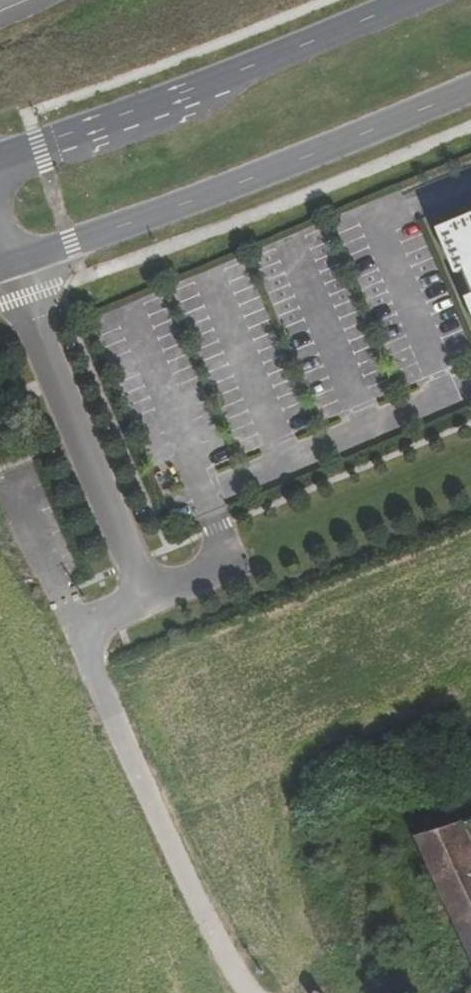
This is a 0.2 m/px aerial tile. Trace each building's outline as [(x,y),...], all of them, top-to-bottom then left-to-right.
[(442,224),(460,269),(466,266),(470,278),(470,212),(442,224)] [(454,810),(403,823),(470,973),(470,846),(454,810)]
